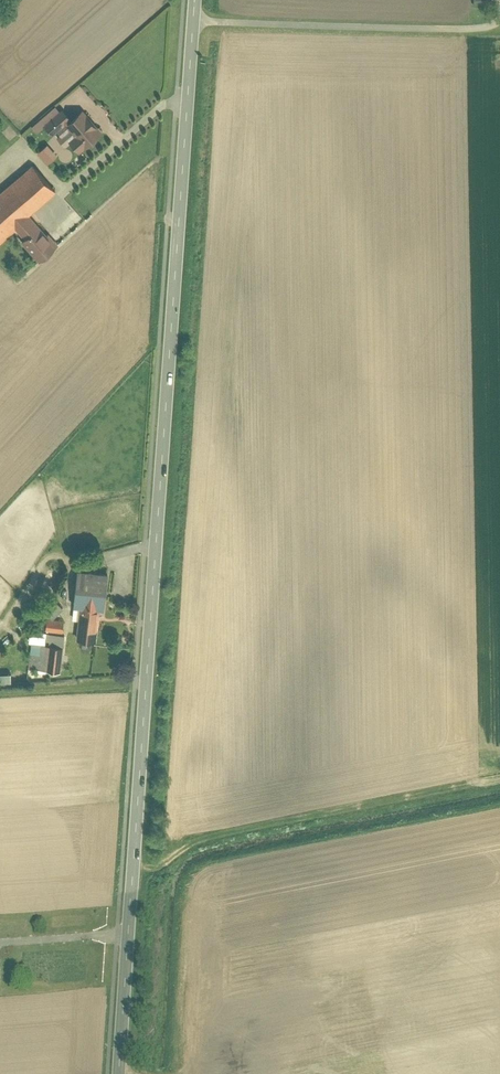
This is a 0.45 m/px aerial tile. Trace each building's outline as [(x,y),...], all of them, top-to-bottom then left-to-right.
[(60,111),(43,126),(59,144),(64,140),(78,156),(103,135),(81,110),(69,121),(60,111)] [(45,141),(35,150),(45,162),(55,153),(45,141)] [(65,147),(58,153),(64,160),(67,157),(64,154),(68,151),(65,147)] [(0,193),(0,248),(13,236),(37,263),(55,248),(30,220),(57,196),(31,166),(0,193)] [(108,575),(75,572),(71,610),(81,611),(78,643),(95,645),(98,614),(103,615),(108,575)] [(51,600),(40,611),(51,621),(62,610),(51,600)] [(24,607),(20,617),(31,620),(34,610),(24,607)] [(63,623),(45,623),(44,638),(28,638),(28,646),(40,647),(39,675),(60,675),(60,657),(64,657),(64,637),(62,637),(63,623)] [(0,677),(0,689),(10,689),(10,677),(0,677)]
